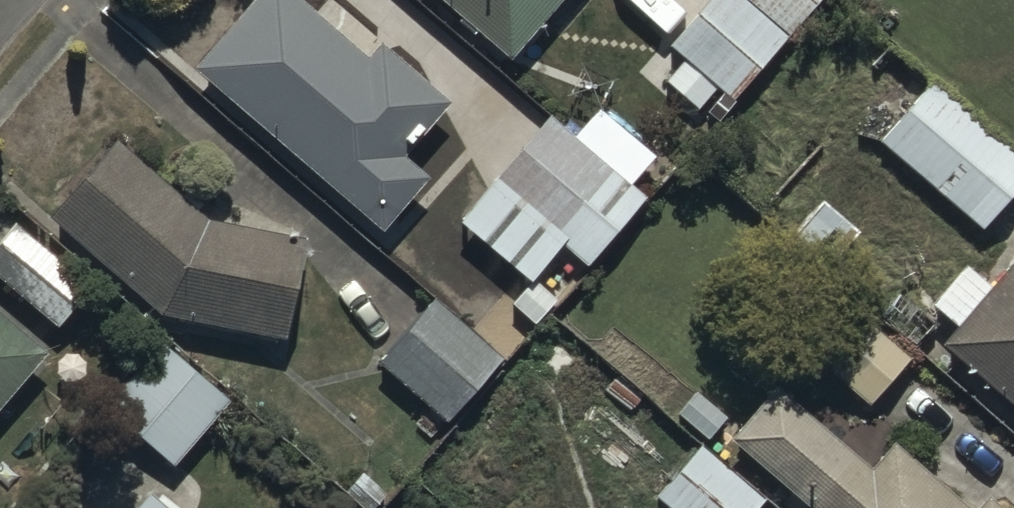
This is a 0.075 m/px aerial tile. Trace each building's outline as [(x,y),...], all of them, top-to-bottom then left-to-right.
[(186,79),(382,246),(469,146),(298,0),(254,0),(186,79)] [(512,76),(577,0),(422,0),(512,76)] [(721,8),(652,84),(710,136),(779,60),(721,8)] [(873,154),(977,242),(1013,199),(1013,174),(923,96),(873,154)] [(554,135),(460,236),(543,313),(637,212),(554,135)] [(114,146),(46,217),(163,327),(294,348),(310,245),(200,228),(114,146)] [(862,236),(822,202),(789,240),(829,275),(862,236)] [(0,240),(0,294),(55,340),(91,298),(9,230),(0,240)] [(943,375),(1013,428),(1013,279),(943,375)] [(435,307),(381,374),(454,433),(508,366),(435,307)] [(848,322),(806,371),(866,422),(908,373),(848,322)] [(40,363),(0,327),(0,408),(40,363)] [(160,348),(102,408),(168,472),(226,412),(160,348)] [(796,394),(741,458),(800,507),(930,507),(796,394)] [(670,507),(757,507),(705,466),(670,507)] [(144,499),(137,507),(156,507),(144,499)]
